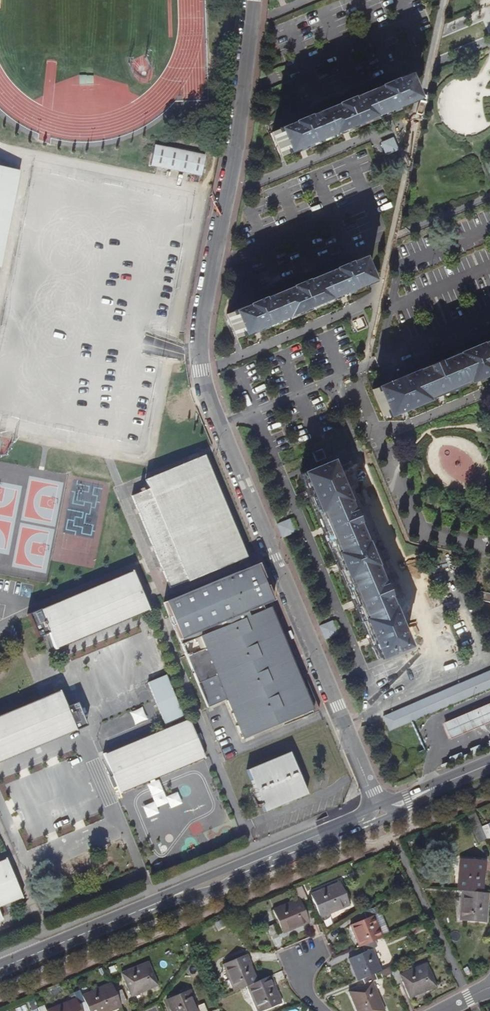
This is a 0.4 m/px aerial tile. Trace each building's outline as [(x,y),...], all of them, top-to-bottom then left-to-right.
[(282,157),(412,103),(402,80),(272,133),(282,157)] [(380,143),(385,156),(398,151),(393,138),(380,143)] [(201,177),(205,157),(155,146),(151,167),(201,177)] [(17,170),(0,167),(0,261),(17,170)] [(237,339),(367,284),(357,261),(227,315),(237,339)] [(368,328),(363,317),(352,322),(356,333),(368,328)] [(489,372),(489,341),(371,390),(383,417),(489,372)] [(325,459),(321,449),(312,453),(315,463),(325,459)] [(244,557),(203,456),(145,480),(149,488),(131,496),(169,588),(244,557)] [(401,650),(324,465),(302,475),(378,660),(401,650)] [(295,533),(290,521),(278,526),(283,539),(295,533)] [(316,711),(256,564),(163,602),(206,707),(224,699),(240,739),(304,712),(305,716),(316,711)] [(55,650),(148,612),(132,571),(39,609),(55,650)] [(482,587),(479,596),(489,599),(489,589),(482,587)] [(337,634),(332,622),(320,627),(325,639),(337,634)] [(489,684),(489,666),(382,712),(388,726),(413,716),(489,684)] [(158,778),(205,759),(197,740),(202,738),(200,731),(194,734),(188,717),(170,724),(169,720),(182,715),(165,673),(146,680),(165,727),(104,751),(120,793),(146,783),(158,778)] [(76,731),(59,690),(0,714),(0,761),(76,731)] [(489,718),(489,699),(442,719),(449,736),(489,718)] [(130,713),(134,725),(147,722),(143,709),(130,713)] [(489,744),(489,736),(486,737),(488,741),(479,744),(478,741),(468,745),(469,749),(461,752),(459,749),(447,754),(448,757),(440,761),(441,764),(489,744)] [(307,795),(290,753),(247,770),(265,813),(307,795)] [(180,802),(173,785),(163,789),(158,778),(146,783),(151,794),(138,799),(145,817),(158,812),(156,806),(168,801),(170,806),(180,802)] [(475,812),(468,815),(479,841),(486,838),(481,826),(475,812)] [(489,828),(487,823),(481,826),(486,838),(489,836),(489,828)] [(481,891),(483,859),(458,857),(456,889),(462,890),(481,891)] [(7,860),(0,862),(0,921),(3,920),(1,917),(9,914),(5,904),(22,897),(7,860)] [(345,907),(336,884),(309,895),(319,918),(345,907)] [(308,925),(315,922),(310,911),(300,886),(293,889),(298,900),(303,913),(307,923),(308,925)] [(484,920),(486,892),(481,891),(462,890),(459,918),(484,920)] [(303,913),(298,900),(271,911),(281,934),(307,923),(303,913)] [(349,923),(358,945),(360,945),(372,940),(382,936),(382,934),(388,932),(380,911),(378,912),(375,906),(363,911),(365,917),(349,923)] [(277,937),(272,925),(265,928),(270,939),(277,937)] [(382,944),(380,938),(373,941),(376,947),(382,944)] [(378,971),(369,949),(375,947),(372,940),(360,945),(362,951),(346,958),(354,980),(360,978),(373,973),(378,971)] [(255,982),(243,955),(220,966),(233,992),(245,986),(255,982)] [(158,985),(148,962),(121,974),(131,996),(158,985)] [(436,986),(427,962),(398,973),(396,969),(389,971),(394,984),(401,981),(407,997),(436,986)] [(370,982),(376,980),(373,973),(360,978),(363,984),(347,991),(355,1010),(382,1010),(370,982)] [(268,976),(255,982),(245,986),(256,1010),(261,1010),(280,1003),(268,976)] [(110,979),(80,991),(78,986),(72,989),(74,994),(79,1006),(85,1004),(88,1010),(108,1010),(121,1006),(120,1004),(115,991),(110,979)] [(127,1001),(122,988),(115,991),(120,1004),(127,1001)] [(190,989),(167,999),(172,1010),(199,1010),(197,1006),(190,989)] [(74,994),(38,1008),(39,1010),(81,1010),(79,1006),(74,994)]
